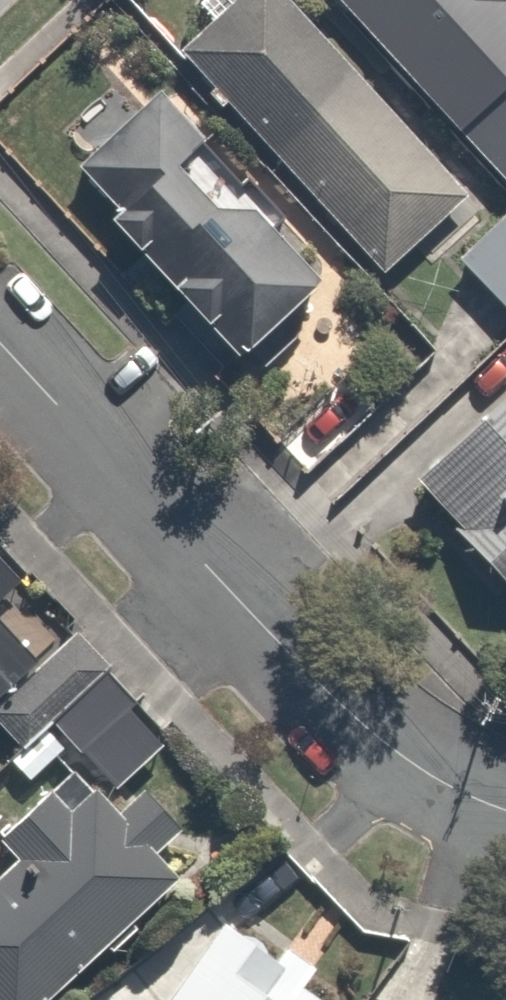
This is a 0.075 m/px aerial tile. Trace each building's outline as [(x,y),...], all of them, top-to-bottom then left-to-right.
[(178,62),(388,280),(469,202),(274,0),(212,0),(198,13),(212,28),(178,62)] [(471,155),(480,147),(505,174),(505,0),(324,0),(471,155)] [(176,121),(114,181),(144,212),(104,250),(240,390),(342,292),(176,121)] [(458,271),(505,316),(505,219),(458,271)] [(420,491),(505,583),(505,403),(420,491)] [(19,582),(0,562),(0,599),(19,582)] [(0,707),(0,713),(33,748),(14,766),(39,793),(82,753),(121,795),(175,745),(75,637),(0,707)] [(9,668),(0,658),(0,676),(9,668)] [(10,832),(32,858),(0,884),(0,999),(44,999),(180,887),(101,791),(76,812),(59,792),(10,832)] [(232,931),(181,999),(325,999),(232,931)]
